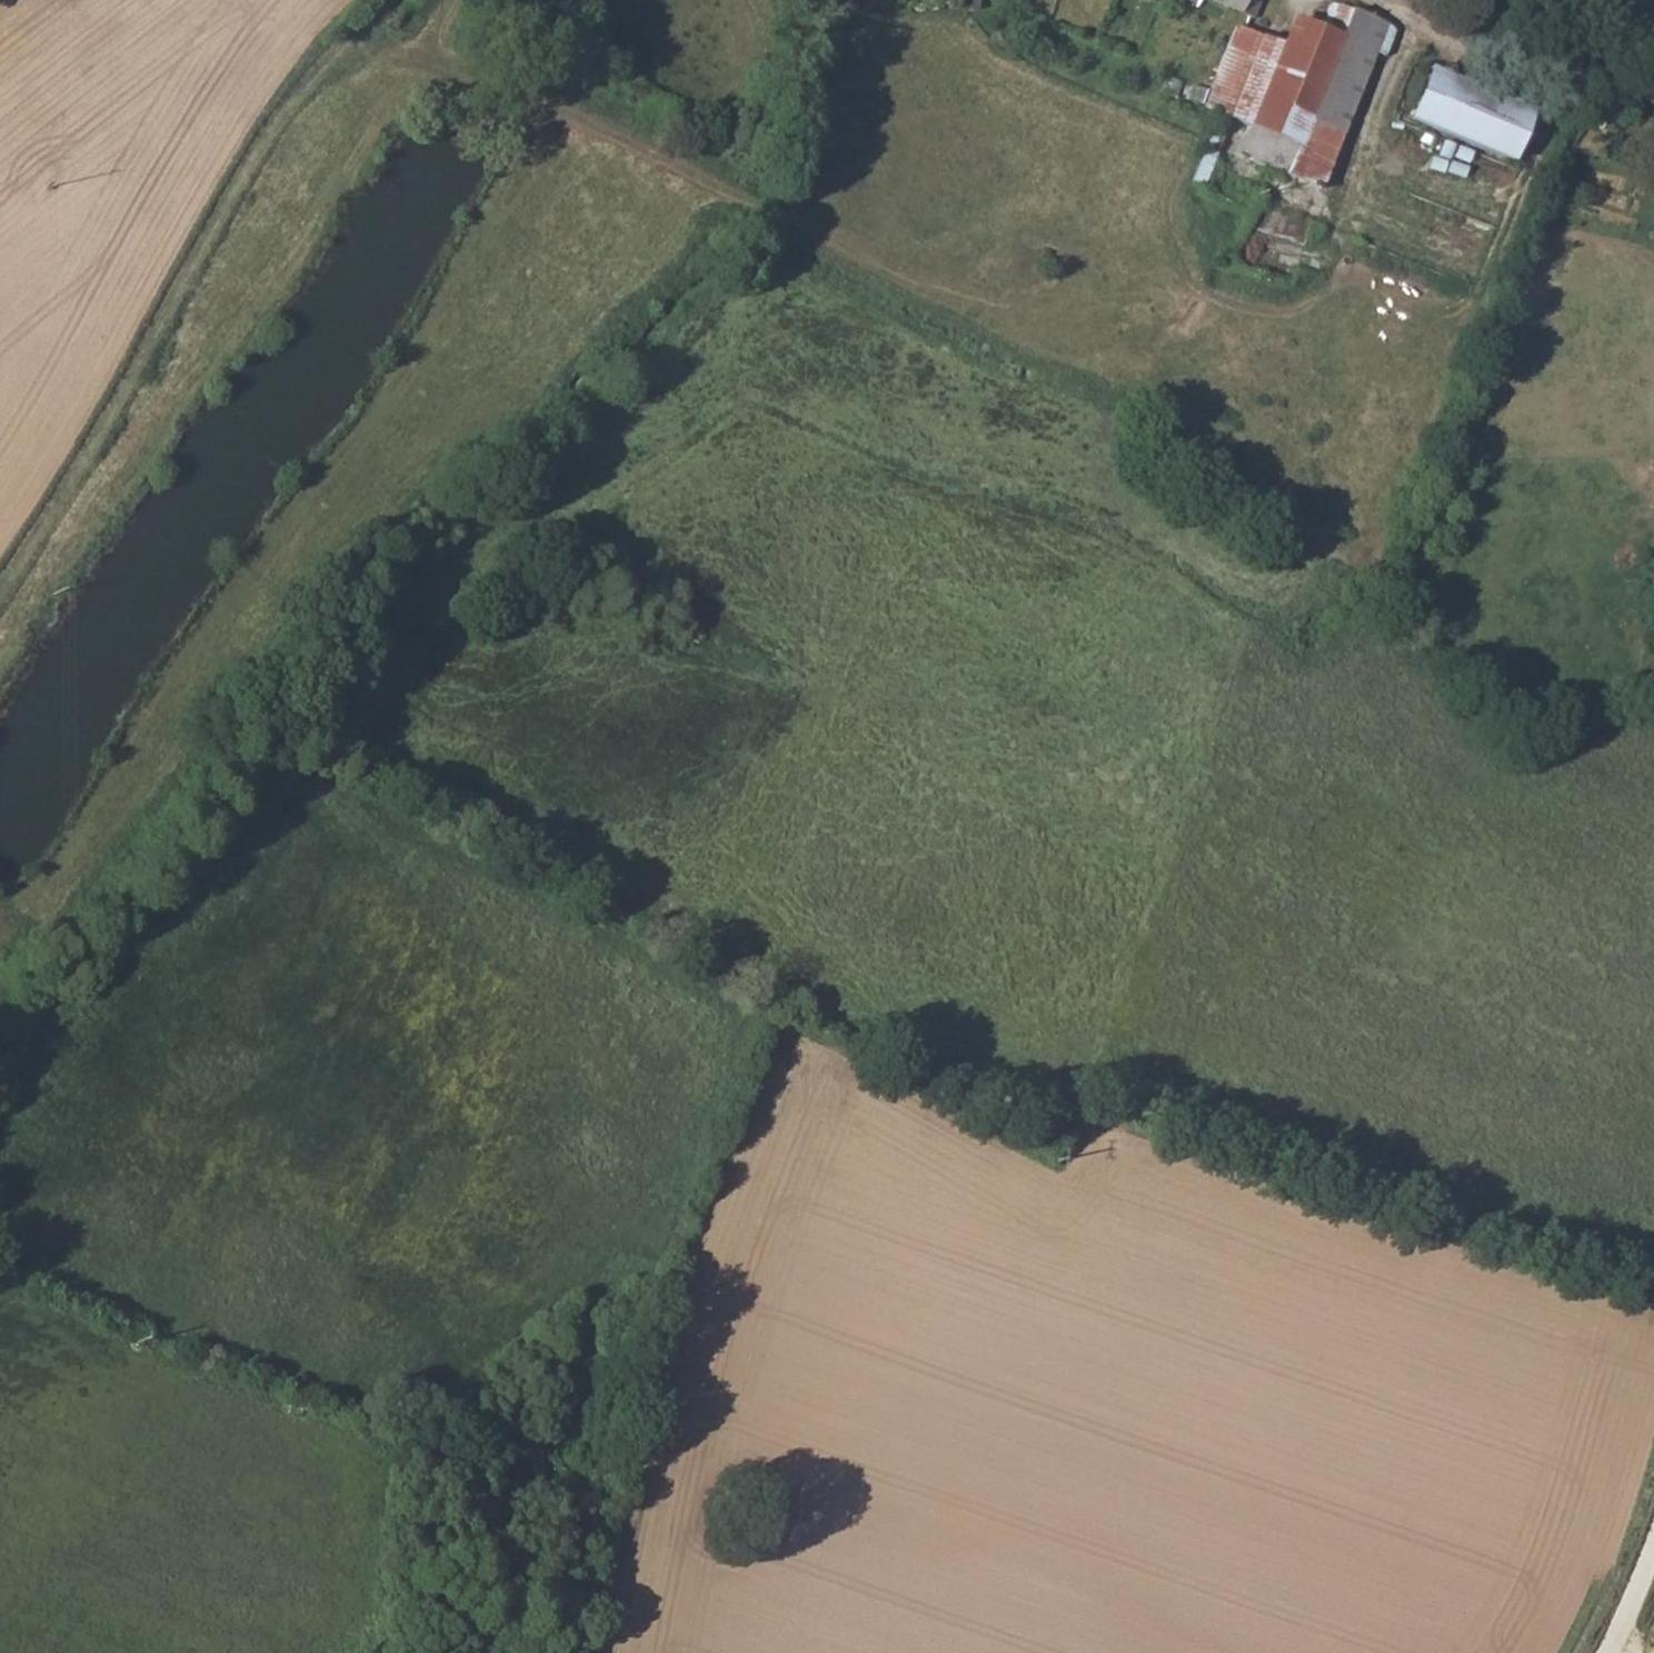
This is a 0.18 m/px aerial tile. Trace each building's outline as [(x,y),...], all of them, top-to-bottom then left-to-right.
[(1252,18),(1259,0),(1208,0),(1252,18)] [(1233,23),(1203,110),(1297,142),(1286,173),(1329,188),(1386,21),(1331,2),(1323,25),(1291,14),(1282,40),(1233,23)] [(1426,71),(1404,122),(1510,164),(1533,115),(1426,71)] [(1286,169),(1293,142),(1246,129),(1238,155),(1286,169)]
